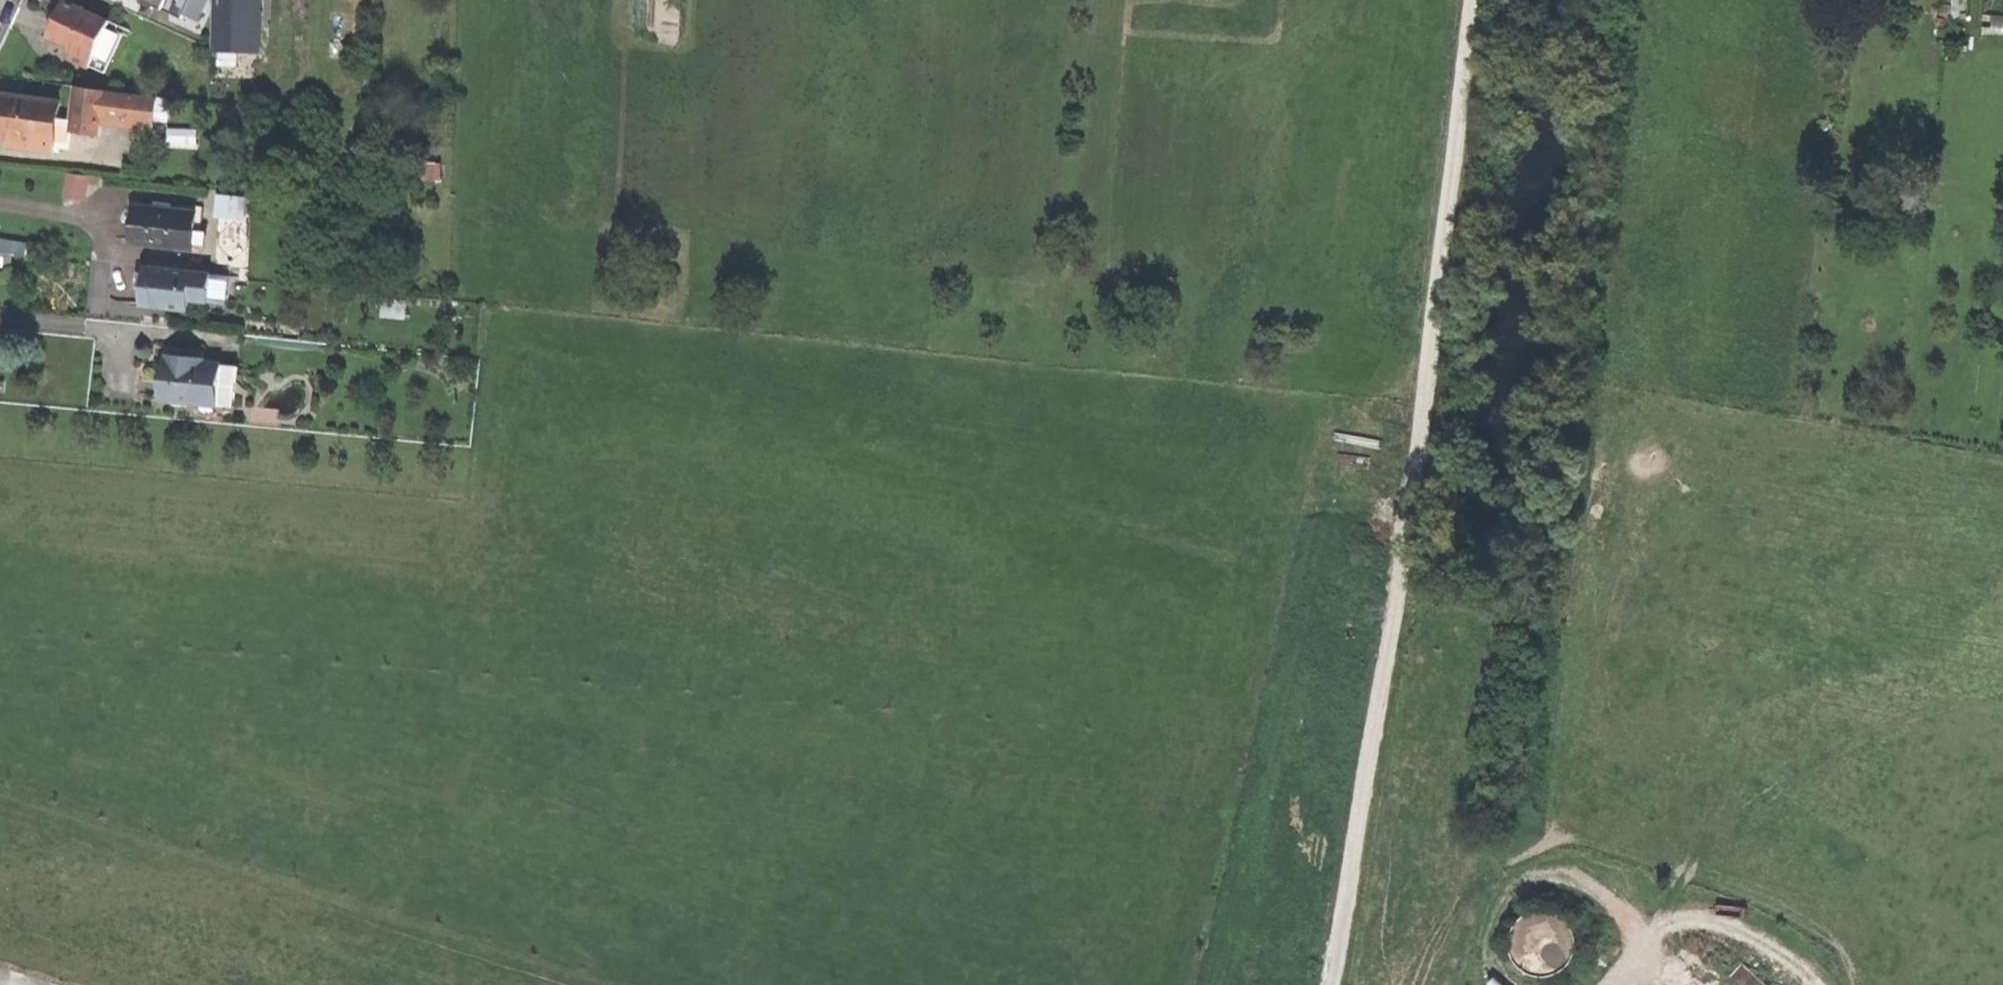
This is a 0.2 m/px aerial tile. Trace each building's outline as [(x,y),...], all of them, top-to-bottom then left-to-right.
[(155,5),(144,0),(141,0),(140,3),(153,9),(155,5)] [(169,0),(144,0),(155,5),(165,10),(169,0)] [(165,10),(183,18),(191,0),(169,0),(165,10)] [(214,51),(260,51),(261,0),(215,0),(214,51)] [(111,22),(65,1),(60,11),(48,37),(71,48),(67,58),(89,69),(90,66),(111,22)] [(126,29),(111,22),(90,66),(106,73),(126,29)] [(158,97),(82,88),(76,132),(99,135),(102,120),(154,126),(158,97)] [(60,103),(3,96),(0,117),(0,120),(0,136),(18,139),(41,141),(40,150),(54,152),(60,103)] [(17,148),(40,150),(41,141),(18,139),(17,148)] [(88,175),(68,173),(65,198),(85,200),(88,175)] [(205,234),(200,234),(201,207),(154,202),(154,208),(136,207),(133,244),(146,245),(204,250),(205,234)] [(26,255),(28,243),(0,238),(0,252),(26,255)] [(190,299),(209,301),(212,274),(146,268),(145,283),(143,306),(189,310),(190,299)] [(229,276),(212,274),(209,301),(226,303),(229,276)] [(160,399),(219,405),(223,366),(223,365),(205,363),(205,357),(190,356),(189,362),(170,360),(164,360),(160,399)] [(238,367),(223,366),(219,405),(234,406),(238,367)] [(1545,980),(1557,978),(1568,972),(1576,962),(1580,948),(1579,937),(1574,926),(1565,918),(1552,913),(1539,913),(1528,918),(1519,926),(1513,938),(1513,949),(1516,961),(1524,972),(1534,978),(1545,980)]
